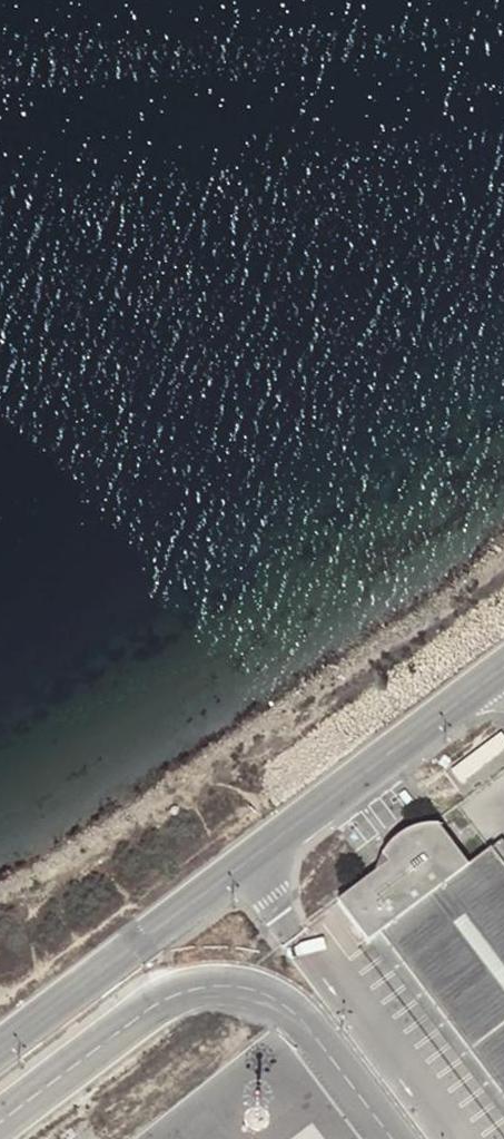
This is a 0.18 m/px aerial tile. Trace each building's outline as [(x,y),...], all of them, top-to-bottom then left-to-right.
[(491,850),(468,868),(438,828),(426,829),(414,831),(407,834),(399,839),(392,845),(382,857),(388,865),(374,876),(337,904),(368,945),(381,935),(503,1099),(503,868),(491,850)] [(381,935),(368,945),(503,1124),(503,1099),(381,935)]
